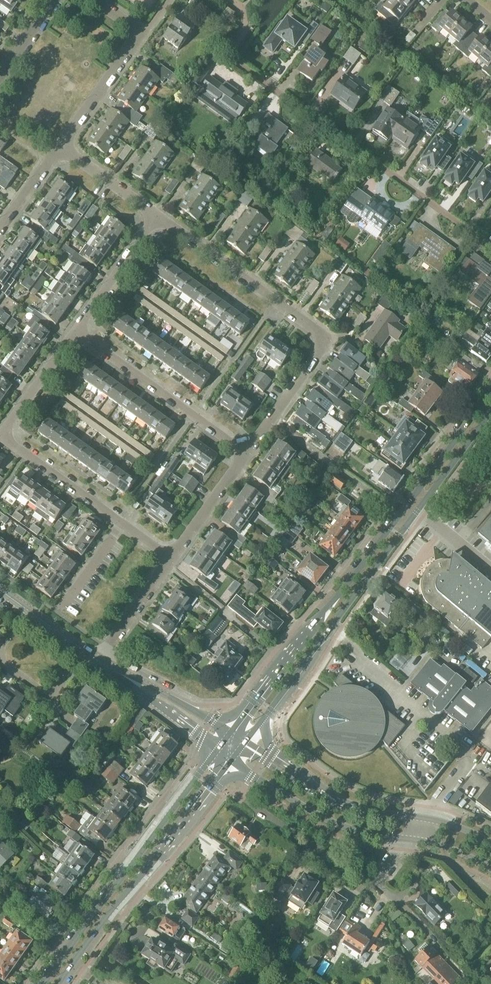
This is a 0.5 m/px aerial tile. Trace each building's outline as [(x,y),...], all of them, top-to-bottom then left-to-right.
[(11,13),(17,4),(13,1),(14,0),(0,0),(0,5),(11,13)] [(204,6),(196,0),(192,0),(189,4),(199,12),(204,6)] [(392,0),(391,0),(385,6),(381,3),(375,11),(389,23),(394,18),(399,22),(402,18),(403,19),(408,13),(392,0)] [(408,13),(412,8),(411,7),(415,3),(411,0),(392,0),(408,13)] [(227,9),(222,16),(230,21),(235,14),(227,9)] [(163,39),(178,50),(195,27),(188,22),(191,17),(183,12),(180,16),(163,39)] [(449,36),(463,19),(458,15),(456,16),(452,12),(449,17),(443,13),(431,28),(438,34),(442,30),(449,36)] [(287,18),(282,25),(279,23),(262,47),(272,55),(282,41),(294,50),(300,42),(305,45),(318,26),(313,22),(306,32),(287,18)] [(468,24),(463,19),(449,36),(456,42),(452,46),(460,52),(473,37),(467,33),(471,28),(467,25),(468,24)] [(311,40),(321,47),(330,33),(321,26),(311,40)] [(409,45),(416,36),(411,32),(404,40),(409,45)] [(460,52),(468,59),(471,54),(478,60),(490,45),(490,43),(487,39),(485,40),(481,37),(478,41),(473,37),(460,52)] [(478,60),(485,66),(482,70),(489,77),(490,75),(490,45),(478,60)] [(361,55),(350,48),(343,59),(353,66),(361,55)] [(319,72),(322,74),(328,65),(321,61),(324,57),(313,49),(304,62),(307,64),(300,73),(312,82),(319,72)] [(129,84),(147,97),(159,80),(163,83),(166,79),(175,85),(181,76),(175,72),(173,75),(160,65),(153,76),(140,67),(129,84)] [(203,70),(193,83),(198,86),(208,73),(203,70)] [(351,81),(344,76),(331,96),(353,111),(366,93),(351,82),(351,81)] [(210,77),(199,93),(215,104),(221,109),(236,120),(247,104),(235,95),(238,92),(225,83),(222,86),(210,77)] [(147,97),(129,84),(117,100),(120,102),(117,107),(138,122),(142,117),(135,112),(147,97)] [(379,100),(383,103),(390,108),(399,95),(388,87),(379,100)] [(110,109),(98,126),(117,139),(128,123),(135,127),(138,122),(117,107),(113,112),(110,109)] [(386,110),(372,130),(388,142),(390,139),(402,121),(386,110)] [(402,121),(390,139),(406,150),(420,130),(430,137),(442,120),(437,117),(432,124),(421,117),(418,121),(408,113),(402,121)] [(254,114),(247,125),(252,129),(260,118),(254,114)] [(249,141),(271,157),(277,148),(275,147),(287,130),(268,116),(264,121),(274,128),(270,134),(266,131),(267,130),(260,124),(259,127),(249,141)] [(160,130),(151,123),(143,133),(153,140),(160,130)] [(117,139),(98,126),(87,142),(105,155),(117,139)] [(444,156),(452,145),(440,136),(438,140),(436,139),(422,160),(423,161),(421,165),(427,169),(430,166),(435,169),(436,167),(442,171),(450,160),(444,156)] [(144,158),(162,171),(173,155),(155,142),(144,158)] [(118,158),(123,162),(132,150),(126,146),(118,158)] [(306,165),(319,174),(320,172),(333,181),(341,171),(331,164),(332,162),(316,151),(306,165)] [(482,165),(464,153),(461,157),(460,156),(446,177),(447,178),(445,181),(451,186),(454,182),(459,186),(468,173),(473,177),(482,165)] [(4,190),(13,177),(12,177),(18,169),(0,157),(0,187),(4,190)] [(207,164),(197,157),(190,167),(200,174),(207,164)] [(162,171),(144,158),(132,174),(150,187),(162,171)] [(488,170),(485,173),(484,172),(470,193),(471,194),(469,198),(475,203),(478,199),(483,202),(490,191),(490,172),(488,170)] [(191,192),(209,205),(220,189),(202,176),(191,192)] [(164,192),(170,195),(178,183),(173,179),(164,192)] [(54,188),(51,191),(65,201),(72,191),(74,193),(77,189),(66,181),(63,185),(58,181),(58,182),(57,180),(55,181),(53,184),(52,186),(54,188)] [(254,198),(244,190),(237,200),(247,208),(254,198)] [(51,191),(44,201),(58,211),(65,201),(51,191)] [(356,191),(341,211),(348,216),(347,218),(347,221),(349,223),(351,224),(354,224),(356,222),(360,218),(369,225),(381,234),(386,227),(387,225),(392,228),(393,226),(395,228),(400,221),(393,217),(394,215),(388,210),(388,209),(383,205),(382,206),(373,199),(371,201),(356,191)] [(209,205),(191,192),(179,208),(197,221),(209,205)] [(44,201),(38,211),(51,220),(58,211),(44,201)] [(77,212),(82,216),(90,204),(85,201),(77,212)] [(84,218),(85,218),(90,221),(98,210),(93,206),(84,218)] [(238,225),(255,238),(267,222),(249,209),(238,225)] [(33,216),(30,221),(36,225),(33,229),(49,240),(52,242),(55,238),(52,236),(48,233),(55,223),(51,220),(38,211),(35,211),(33,214),(33,216)] [(211,225),(216,229),(225,217),(220,213),(211,225)] [(77,214),(68,227),(73,230),(81,218),(77,214)] [(83,219),(78,225),(83,229),(88,222),(83,219)] [(111,219),(104,229),(117,239),(125,228),(111,219)] [(284,259),(302,272),(314,256),(306,250),(309,246),(309,243),(301,237),(303,233),(291,224),(284,234),(296,243),(284,259)] [(76,238),(83,229),(78,225),(72,235),(76,238)] [(255,238),(238,225),(226,242),(244,254),(255,238)] [(420,226),(401,252),(410,258),(419,246),(429,253),(422,262),(438,273),(454,251),(420,226)] [(20,235),(18,238),(31,248),(35,251),(42,242),(45,244),(49,240),(33,229),(30,233),(24,229),(23,227),(21,229),(18,232),(18,234),(20,235)] [(100,227),(94,236),(97,239),(110,248),(117,239),(104,229),(100,227)] [(94,236),(87,246),(104,258),(110,248),(97,239),(94,236)] [(18,238),(11,248),(24,258),(26,259),(28,261),(35,251),(31,248),(18,238)] [(75,253),(72,257),(88,268),(91,264),(96,268),(104,258),(87,246),(86,245),(79,255),(75,253)] [(267,246),(258,259),(263,262),(272,250),(267,246)] [(6,255),(3,258),(17,268),(21,271),(24,267),(21,265),(26,259),(24,258),(11,248),(9,247),(7,248),(5,251),(4,253),(6,255)] [(377,253),(372,260),(378,265),(388,252),(386,251),(377,253)] [(459,272),(480,286),(473,296),(484,304),(490,294),(490,264),(490,265),(474,253),(469,261),(468,260),(459,272)] [(73,264),(66,273),(84,286),(90,276),(85,272),(88,268),(72,257),(69,261),(73,264)] [(0,263),(0,271),(10,278),(14,281),(21,271),(17,268),(3,258),(0,263)] [(348,265),(337,258),(330,268),(341,275),(348,265)] [(162,280),(172,266),(162,259),(152,273),(162,280)] [(302,272),(284,259),(273,275),(291,288),(302,272)] [(38,269),(42,272),(43,272),(47,265),(43,262),(38,269)] [(181,273),(172,266),(162,280),(172,287),(181,273)] [(49,267),(44,273),(49,276),(53,270),(49,267)] [(4,295),(7,298),(11,293),(7,290),(14,281),(10,278),(0,271),(0,292),(4,295)] [(31,278),(36,282),(40,275),(36,272),(31,278)] [(65,273),(58,283),(76,296),(84,286),(66,273),(65,273)] [(191,280),(181,273),(172,287),(181,294),(191,280)] [(37,283),(42,286),(47,279),(42,276),(37,283)] [(343,276),(331,293),(349,305),(361,289),(343,276)] [(36,282),(31,278),(24,288),(29,291),(36,282)] [(201,287),(191,280),(181,294),(191,301),(201,287)] [(305,292),(310,296),(319,284),(314,280),(305,292)] [(42,286),(37,283),(30,292),(35,296),(42,286)] [(58,283),(51,292),(51,293),(69,306),(76,296),(58,283)] [(148,299),(152,294),(142,287),(139,291),(148,299)] [(210,294),(201,287),(191,301),(201,307),(210,294)] [(51,293),(44,303),(49,306),(62,316),(69,306),(51,293)] [(349,305),(331,293),(320,309),(337,322),(349,305)] [(143,306),(146,302),(137,294),(133,299),(143,306)] [(152,294),(148,299),(158,305),(161,301),(152,294)] [(220,301),(210,294),(201,307),(210,314),(220,301)] [(377,304),(387,311),(394,302),(384,295),(377,304)] [(161,301),(158,305),(168,312),(171,308),(161,301)] [(220,301),(210,314),(211,315),(207,320),(216,327),(220,321),(229,308),(220,301)] [(146,302),(143,306),(153,313),(156,308),(146,302)] [(35,311),(32,315),(34,316),(37,319),(47,326),(50,322),(55,326),(62,316),(49,306),(44,303),(37,313),(35,311)] [(434,304),(430,309),(438,314),(441,309),(434,304)] [(156,308),(153,313),(162,320),(166,315),(156,308)] [(171,308),(168,312),(177,319),(181,315),(171,308)] [(239,315),(229,308),(220,321),(230,328),(239,315)] [(430,309),(423,319),(431,325),(438,314),(430,309)] [(385,311),(367,336),(381,346),(390,333),(398,339),(405,330),(397,324),(399,321),(385,311)] [(1,317),(7,321),(10,317),(5,313),(1,317)] [(352,326),(356,329),(357,330),(366,318),(361,314),(352,326)] [(122,335),(132,322),(122,315),(113,328),(122,335)] [(175,322),(166,315),(162,320),(172,327),(175,322)] [(190,322),(181,315),(177,319),(187,326),(190,322)] [(249,322),(239,315),(230,328),(240,335),(249,322)] [(34,316),(27,326),(32,330),(28,336),(41,346),(42,345),(43,345),(46,340),(45,340),(49,335),(43,331),(47,326),(37,319),(34,316)] [(9,323),(15,326),(18,322),(12,318),(9,323)] [(431,325),(423,319),(420,322),(428,328),(431,325)] [(142,329),(132,322),(122,335),(132,342),(142,329)] [(175,322),(172,327),(182,334),(185,329),(175,322)] [(200,329),(190,322),(187,326),(197,333),(200,329)] [(151,335),(142,329),(132,342),(142,349),(151,335)] [(185,329),(182,334),(191,341),(195,336),(185,329)] [(200,329),(197,333),(206,340),(210,336),(200,329)] [(466,334),(468,335),(478,342),(477,344),(490,353),(490,338),(485,333),(481,330),(477,336),(469,330),(466,334)] [(462,339),(474,348),(470,353),(486,364),(487,363),(488,363),(490,359),(490,358),(490,357),(490,353),(477,344),(478,342),(468,335),(466,334),(462,339)] [(161,342),(151,335),(142,349),(151,356),(161,342)] [(28,336),(20,347),(34,356),(35,356),(39,351),(38,350),(41,346),(28,336)] [(195,336),(191,341),(201,348),(204,343),(195,336)] [(210,336),(206,340),(216,347),(219,343),(210,336)] [(269,360),(280,345),(269,337),(256,355),(256,358),(260,360),(263,360),(265,357),(269,360)] [(464,347),(455,341),(452,346),(461,352),(464,347)] [(170,349),(161,342),(151,356),(161,363),(170,349)] [(204,343),(201,348),(211,354),(214,350),(204,343)] [(229,350),(219,343),(216,347),(226,355),(229,350)] [(345,343),(337,353),(349,361),(345,367),(354,373),(366,382),(371,375),(358,367),(365,357),(345,343)] [(280,345),(269,360),(280,368),(291,353),(280,345)] [(462,353),(452,346),(449,351),(458,358),(462,353)] [(20,347),(12,357),(26,367),(27,366),(31,362),(30,361),(34,356),(20,347)] [(170,349),(161,363),(171,370),(180,356),(170,349)] [(224,358),(214,350),(211,354),(221,362),(224,358)] [(180,356),(171,370),(180,376),(190,363),(180,356)] [(240,365),(246,369),(253,360),(247,356),(244,360),(240,358),(237,363),(240,365)] [(0,370),(0,372),(9,378),(12,373),(18,378),(19,377),(20,377),(23,372),(26,367),(12,357),(5,368),(3,366),(0,370)] [(476,374),(478,372),(481,367),(471,360),(470,361),(464,357),(460,363),(460,362),(459,364),(455,361),(452,366),(455,369),(449,377),(451,378),(448,382),(449,383),(456,389),(458,389),(460,385),(467,390),(478,376),(476,374)] [(333,359),(326,368),(338,377),(333,382),(342,389),(362,403),(366,398),(374,387),(370,384),(363,394),(347,382),(354,373),(345,367),(333,359)] [(88,384),(97,370),(87,363),(78,377),(88,384)] [(190,363),(180,376),(190,383),(199,370),(190,363)] [(246,369),(240,365),(231,378),(237,383),(246,369)] [(107,377),(97,370),(88,384),(97,391),(107,377)] [(199,370),(190,383),(200,391),(209,377),(199,370)] [(4,398),(4,397),(5,398),(9,393),(8,392),(11,387),(5,383),(9,378),(0,372),(0,396),(4,398)] [(426,382),(417,394),(434,406),(440,399),(438,398),(441,393),(431,386),(435,381),(423,372),(419,377),(426,382)] [(255,379),(266,387),(271,381),(259,373),(255,379)] [(322,374),(315,384),(326,392),(322,398),(331,404),(351,418),(356,412),(336,398),(342,389),(333,382),(322,374)] [(107,377),(97,391),(107,398),(116,384),(107,377)] [(266,387),(255,379),(251,385),(262,393),(266,387)] [(116,384),(107,398),(116,405),(126,391),(116,384)] [(231,413),(241,398),(230,391),(232,389),(228,386),(220,398),(223,401),(220,405),(231,413)] [(311,390),(304,399),(315,408),(311,414),(320,420),(338,433),(343,426),(325,413),(331,404),(322,398),(311,390)] [(126,391),(116,405),(126,411),(136,398),(126,391)] [(74,403),(77,399),(67,392),(64,396),(74,403)] [(402,399),(398,405),(407,412),(410,414),(414,409),(424,416),(427,412),(429,413),(434,406),(417,394),(409,405),(402,399)] [(145,405),(136,398),(126,411),(136,418),(145,405)] [(241,398),(231,413),(242,421),(252,406),(241,398)] [(68,411),(71,406),(62,399),(59,404),(68,411)] [(86,406),(77,399),(74,403),(83,410),(86,406)] [(145,405),(136,418),(145,425),(155,412),(145,405)] [(297,417),(292,424),(300,429),(321,444),(325,439),(326,438),(313,429),(320,420),(311,414),(300,405),(293,415),(296,417),(297,417)] [(71,406),(68,411),(78,418),(81,413),(71,406)] [(96,413),(86,406),(83,410),(93,417),(96,413)] [(155,412),(145,425),(155,432),(165,419),(155,412)] [(407,412),(395,429),(399,432),(400,431),(418,444),(423,437),(422,436),(425,431),(426,431),(428,427),(413,416),(410,414),(407,412)] [(91,420),(81,413),(78,418),(88,425),(91,420)] [(106,420),(96,413),(93,417),(103,424),(106,420)] [(47,440),(57,427),(47,419),(37,433),(47,440)] [(165,419),(155,432),(165,439),(175,426),(165,419)] [(91,420),(88,425),(97,432),(100,427),(91,420)] [(106,420),(103,424),(112,431),(115,427),(106,420)] [(67,434),(57,427),(47,440),(57,447),(67,434)] [(110,434),(100,427),(97,432),(107,438),(110,434)] [(115,427),(112,431),(122,438),(125,433),(115,427)] [(399,432),(392,442),(409,455),(410,456),(411,455),(418,444),(400,431),(399,432)] [(125,433),(122,438),(131,445),(135,440),(125,433)] [(67,434),(57,447),(67,454),(76,440),(67,434)] [(120,441),(110,434),(107,438),(116,445),(120,441)] [(341,434),(333,445),(344,454),(353,442),(341,434)] [(321,444),(320,445),(325,449),(330,442),(325,439),(321,444)] [(76,440),(67,454),(76,461),(86,447),(76,440)] [(144,447),(135,440),(131,445),(141,452),(144,447)] [(120,441),(116,445),(126,452),(129,448),(120,441)] [(195,441),(184,456),(195,464),(201,455),(206,449),(195,441)] [(386,447),(380,455),(398,468),(404,460),(406,461),(410,456),(409,455),(392,442),(387,448),(386,447)] [(268,452),(287,466),(295,455),(303,461),(306,456),(292,445),(289,450),(279,443),(275,448),(272,446),(268,452)] [(96,454),(86,447),(76,461),(86,468),(96,454)] [(144,447),(141,452),(151,459),(154,455),(144,447)] [(129,448),(126,452),(126,453),(124,456),(133,463),(136,460),(136,459),(139,455),(129,448)] [(195,464),(192,468),(203,475),(206,471),(217,457),(215,455),(206,449),(201,455),(195,464)] [(287,466),(268,452),(263,460),(265,461),(262,466),(278,478),(282,480),(291,468),(287,466)] [(96,454),(86,468),(96,474),(105,461),(96,454)] [(149,462),(139,455),(136,459),(136,460),(146,467),(149,462)] [(166,469),(171,473),(179,461),(174,458),(166,469)] [(105,461),(96,474),(105,481),(115,468),(105,461)] [(379,461),(371,472),(381,479),(378,483),(393,493),(403,479),(389,468),(379,461)] [(278,478),(262,466),(262,467),(259,465),(254,471),(257,473),(253,478),(264,485),(260,490),(274,500),(275,500),(281,491),(281,488),(274,484),(278,478)] [(124,475),(115,468),(105,481),(115,488),(124,475)] [(171,473),(166,469),(149,492),(154,496),(145,509),(150,513),(148,515),(154,520),(169,499),(165,497),(166,495),(159,489),(171,473)] [(12,488),(7,494),(16,501),(20,496),(30,482),(21,475),(18,479),(14,477),(8,485),(12,488)] [(124,475),(115,488),(125,495),(134,482),(124,475)] [(187,475),(182,481),(194,489),(198,483),(187,475)] [(345,484),(335,476),(330,483),(340,490),(345,484)] [(30,482),(20,496),(28,502),(39,488),(38,487),(40,485),(39,483),(37,481),(35,482),(33,484),(30,482)] [(194,489),(182,481),(178,486),(190,494),(194,489)] [(39,488),(28,502),(37,509),(48,494),(44,492),(46,490),(46,488),(43,486),(41,486),(39,488)] [(274,500),(260,490),(257,495),(246,488),(243,493),(240,491),(236,497),(238,499),(255,511),(262,500),(275,508),(279,503),(275,500),(274,500)] [(37,509),(34,512),(43,519),(56,501),(55,500),(57,498),(57,496),(54,494),(52,494),(51,497),(48,494),(37,509)] [(341,495),(337,501),(344,506),(341,510),(342,511),(338,516),(340,518),(340,517),(355,529),(356,530),(357,530),(361,524),(360,522),(362,519),(347,508),(351,503),(341,495)] [(312,497),(306,505),(310,508),(313,504),(319,509),(322,505),(312,497)] [(171,501),(169,499),(154,520),(161,524),(163,522),(168,525),(177,513),(169,507),(172,502),(170,501),(171,501)] [(232,503),(227,509),(246,522),(255,511),(238,499),(235,505),(232,503)] [(56,501),(43,519),(47,522),(50,518),(55,522),(65,507),(56,501)] [(65,512),(70,516),(73,512),(67,508),(65,512)] [(246,522),(227,509),(223,516),(225,518),(221,523),(232,530),(228,535),(242,545),(246,540),(243,538),(252,526),(246,522)] [(79,529),(79,530),(94,540),(100,532),(97,530),(101,526),(88,516),(85,521),(79,529)] [(334,520),(331,525),(335,528),(350,539),(354,533),(352,532),(355,529),(340,517),(340,518),(337,521),(334,520)] [(490,547),(490,519),(477,536),(490,547)] [(55,525),(61,529),(64,525),(58,521),(55,525)] [(293,521),(287,529),(297,537),(303,529),(293,521)] [(33,533),(37,527),(33,524),(29,530),(33,533)] [(19,534),(23,529),(19,526),(15,531),(19,534)] [(75,526),(69,534),(73,538),(88,548),(94,540),(79,530),(79,529),(75,526)] [(329,532),(326,536),(328,537),(341,547),(343,544),(345,546),(350,539),(335,528),(331,533),(329,532)] [(297,537),(287,529),(277,542),(279,544),(284,538),(292,544),(297,537)] [(210,536),(205,543),(224,556),(232,545),(239,550),(242,545),(228,535),(225,540),(215,532),(211,537),(210,536)] [(69,534),(63,543),(67,546),(67,547),(81,557),(88,548),(73,538),(69,534)] [(322,541),(319,546),(334,557),(336,554),(338,555),(343,549),(343,548),(341,547),(328,537),(324,543),(322,541)] [(32,544),(36,547),(40,541),(36,538),(32,544)] [(0,542),(0,560),(13,543),(12,542),(9,546),(1,540),(0,542)] [(13,543),(0,560),(0,562),(8,568),(22,549),(13,543)] [(224,556),(205,543),(200,549),(202,551),(198,555),(216,568),(224,556)] [(22,549),(8,568),(17,574),(28,560),(27,559),(30,555),(22,549)] [(43,554),(37,550),(34,554),(40,558),(43,554)] [(60,551),(57,551),(50,561),(55,564),(55,563),(70,574),(76,565),(64,557),(66,555),(60,551)] [(216,568),(198,555),(198,556),(197,554),(192,561),(193,562),(190,567),(200,574),(197,579),(214,591),(218,586),(210,580),(214,575),(212,574),(216,568)] [(309,555),(303,563),(308,567),(321,577),(327,569),(312,557),(309,555)] [(273,570),(278,564),(269,557),(264,563),(273,570)] [(451,560),(444,560),(440,561),(437,562),(434,564),(431,566),(428,568),(425,571),(423,575),(422,578),(421,582),(420,585),(420,589),(421,593),(423,596),(425,600),(427,603),(430,606),(481,649),(490,638),(490,586),(459,559),(457,562),(451,560)] [(25,566),(31,570),(34,567),(28,562),(25,566)] [(55,564),(49,572),(64,582),(70,574),(55,563),(55,564)] [(303,563),(297,571),(299,573),(302,575),(315,585),(321,577),(308,567),(303,563)] [(49,572),(43,580),(58,590),(64,582),(49,572)] [(246,581),(247,581),(251,575),(247,572),(242,578),(246,581)] [(286,579),(278,589),(283,592),(282,593),(298,605),(302,599),(301,598),(305,593),(290,582),(286,579)] [(58,590),(43,580),(37,588),(51,599),(58,590)] [(247,581),(246,581),(247,582),(243,587),(253,595),(258,589),(247,581)] [(170,602),(184,612),(189,605),(191,607),(196,599),(178,586),(172,593),(175,595),(170,602)] [(278,589),(270,600),(274,603),(289,614),(292,609),(294,610),(298,605),(282,593),(283,592),(278,589)] [(388,619),(395,610),(398,612),(401,609),(398,606),(399,604),(394,600),(395,600),(391,597),(391,598),(383,592),(377,599),(379,600),(374,606),(374,610),(371,615),(386,627),(391,621),(388,619)] [(241,617),(247,610),(242,606),(244,603),(236,596),(237,596),(236,595),(227,607),(241,617)] [(184,612),(170,602),(164,610),(161,608),(156,615),(159,617),(173,627),(176,628),(181,620),(179,619),(184,612)] [(257,618),(247,610),(241,617),(254,628),(254,627),(257,624),(273,636),(277,631),(278,632),(282,627),(281,626),(282,624),(272,617),(273,615),(270,613),(269,614),(264,610),(257,618)] [(411,629),(421,637),(427,629),(420,624),(421,622),(410,614),(408,616),(416,622),(411,629)] [(173,627),(159,617),(155,624),(152,622),(146,630),(165,643),(171,635),(168,633),(173,627)] [(203,645),(212,634),(208,630),(199,642),(203,645)] [(212,634),(203,645),(208,649),(217,637),(212,634)] [(219,659),(233,670),(241,659),(231,651),(234,647),(226,641),(215,656),(219,659)] [(219,659),(211,669),(214,671),(211,675),(226,687),(232,679),(231,678),(236,672),(233,670),(219,659)] [(433,704),(433,705),(433,706),(433,707),(428,707),(428,708),(428,709),(429,710),(429,711),(430,712),(431,713),(432,714),(433,714),(434,715),(435,715),(436,715),(437,715),(438,715),(439,715),(441,714),(442,713),(443,712),(444,712),(471,734),(490,709),(490,688),(480,680),(470,692),(464,687),(466,684),(443,665),(441,669),(430,660),(410,685),(433,704)] [(466,668),(461,675),(472,683),(477,677),(466,668)] [(329,749),(331,750),(334,752),(337,753),(340,754),(342,755),(344,755),(346,755),(348,755),(350,755),(351,755),(354,755),(356,755),(358,754),(361,753),(364,751),(366,750),(367,750),(368,749),(370,747),(372,746),(372,745),(373,744),(375,743),(375,742),(377,740),(377,739),(378,737),(387,748),(405,727),(341,675),(334,683),(341,693),(339,693),(337,694),(334,695),(332,696),(330,698),(329,699),(327,701),(325,702),(324,704),(322,707),(321,708),(320,710),(319,712),(318,715),(318,717),(317,719),(317,720),(317,722),(317,724),(317,727),(317,729),(318,731),(318,733),(319,735),(320,737),(321,739),(322,741),(323,743),(325,745),(326,746),(328,748),(329,749)] [(4,710),(13,717),(21,707),(19,705),(24,698),(8,686),(3,694),(0,692),(0,715),(4,710)] [(74,723),(71,728),(81,736),(88,740),(91,735),(92,734),(86,729),(89,726),(86,723),(93,713),(96,715),(106,701),(86,687),(76,701),(82,705),(74,716),(78,718),(74,723)] [(134,729),(146,712),(139,706),(126,723),(134,729)] [(35,739),(26,751),(52,770),(69,746),(72,748),(81,736),(71,728),(63,739),(50,730),(41,742),(35,739)] [(156,732),(149,741),(154,745),(169,756),(177,746),(175,744),(179,739),(165,728),(161,734),(159,732),(158,732),(157,732),(156,732)] [(120,738),(116,743),(121,746),(124,741),(120,738)] [(154,745),(146,755),(161,766),(169,756),(154,745)] [(146,755),(138,765),(154,776),(161,766),(146,755)] [(110,761),(106,766),(118,776),(128,783),(133,777),(146,787),(154,776),(138,765),(131,775),(123,769),(123,770),(110,761)] [(101,772),(100,774),(112,783),(118,776),(106,766),(105,768),(104,768),(101,772)] [(490,816),(490,784),(476,804),(490,816)] [(119,789),(111,799),(127,811),(135,801),(119,789)] [(111,799),(104,809),(120,821),(127,811),(111,799)] [(104,809),(96,820),(112,832),(120,821),(104,809)] [(80,826),(66,816),(62,822),(76,832),(80,826)] [(82,826),(77,833),(85,838),(89,831),(104,842),(112,832),(96,820),(92,817),(91,816),(86,822),(86,821),(82,826)] [(244,848),(248,841),(253,845),(257,840),(249,834),(238,825),(229,838),(240,846),(244,848)] [(71,830),(67,836),(75,842),(76,843),(80,837),(71,830)] [(0,841),(0,868),(13,855),(0,841)] [(75,842),(67,852),(72,855),(86,866),(94,855),(80,845),(79,845),(76,843),(75,842)] [(56,850),(52,856),(52,857),(60,862),(65,866),(79,876),(86,866),(72,855),(67,852),(59,846),(59,847),(57,850),(56,850)] [(201,876),(215,886),(230,865),(236,869),(241,862),(229,853),(222,862),(215,857),(201,876)] [(52,857),(49,861),(57,866),(60,862),(52,857)] [(57,876),(57,877),(71,887),(79,876),(65,866),(57,876)] [(273,874),(270,879),(275,883),(278,877),(273,874)] [(313,891),(318,884),(304,875),(300,882),(295,889),(295,890),(290,886),(281,880),(271,896),(271,897),(272,896),(281,901),(283,898),(288,901),(287,902),(301,910),(306,901),(311,905),(318,894),(313,891)] [(215,886),(201,876),(182,901),(196,911),(215,886)] [(47,884),(37,877),(33,882),(43,890),(47,884)] [(56,878),(50,886),(58,892),(57,893),(62,897),(63,896),(64,897),(71,887),(57,877),(56,878)] [(451,881),(445,887),(455,897),(461,891),(451,881)] [(256,892),(267,891),(266,883),(256,884),(256,892)] [(52,901),(41,893),(31,908),(47,919),(56,907),(51,903),(52,901)] [(335,932),(344,918),(338,914),(346,902),(333,894),(321,914),(321,915),(318,921),(335,932)] [(425,894),(415,904),(434,924),(445,914),(425,894)] [(242,906),(233,899),(228,906),(237,913),(242,906)] [(188,911),(182,919),(192,926),(198,918),(188,911)] [(399,912),(390,919),(392,922),(401,914),(399,912)] [(159,927),(158,929),(177,941),(180,940),(185,932),(184,929),(166,917),(162,922),(161,923),(159,926),(159,927)] [(5,924),(11,929),(15,923),(9,918),(5,924)] [(347,932),(353,923),(346,919),(340,930),(340,932),(342,933),(344,930),(347,932)] [(342,944),(359,955),(360,956),(365,950),(369,952),(371,949),(374,951),(377,948),(361,937),(363,934),(358,931),(360,928),(354,925),(342,944)] [(14,936),(10,942),(24,952),(31,942),(17,932),(15,930),(11,934),(14,936)] [(152,940),(142,955),(164,969),(170,973),(177,961),(183,965),(190,955),(175,946),(171,952),(152,940)] [(10,942),(4,952),(18,961),(22,955),(24,952),(10,942)] [(405,950),(410,955),(411,956),(416,952),(413,949),(415,947),(412,944),(405,950)] [(419,955),(413,960),(421,969),(422,968),(423,969),(431,961),(438,968),(444,962),(429,946),(428,947),(425,944),(418,950),(421,953),(419,955)] [(0,957),(0,963),(11,971),(18,961),(4,952),(1,955),(0,957)] [(237,957),(235,960),(244,967),(246,963),(237,957)] [(391,957),(387,961),(391,965),(396,961),(391,957)] [(423,969),(425,972),(429,975),(434,981),(430,983),(452,983),(459,978),(449,967),(444,962),(438,968),(431,961),(423,969)] [(4,981),(11,971),(0,963),(0,978),(4,981)] [(234,982),(241,970),(235,966),(228,977),(234,982)]
